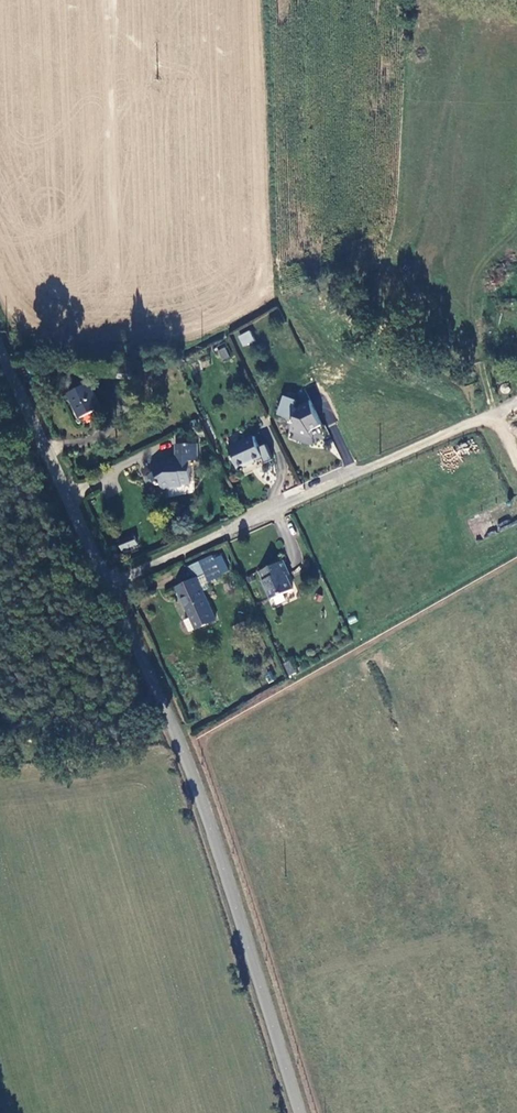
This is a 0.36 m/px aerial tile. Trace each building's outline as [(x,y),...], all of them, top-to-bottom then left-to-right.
[(242,346),(255,342),(250,330),(238,335),(242,346)] [(226,347),(217,350),(221,360),(229,358),(226,347)] [(70,388),(82,413),(104,403),(92,378),(70,388)] [(499,385),(501,394),(509,392),(508,383),(499,385)] [(320,428),(310,403),(298,409),(292,432),(306,440),(309,433),(320,428)] [(228,448),(237,469),(261,458),(252,437),(228,448)] [(193,460),(193,444),(174,447),(174,459),(160,458),(149,463),(150,470),(143,473),(145,481),(154,478),(157,484),(163,483),(163,486),(175,485),(175,479),(185,478),(185,461),(193,460)] [(130,538),(118,543),(121,550),(133,545),(130,538)] [(199,567),(207,585),(219,580),(211,561),(199,567)] [(256,575),(266,600),(290,589),(280,565),(256,575)] [(173,589),(193,632),(214,622),(194,580),(173,589)] [(283,661),(287,675),(297,672),(293,658),(283,661)]
